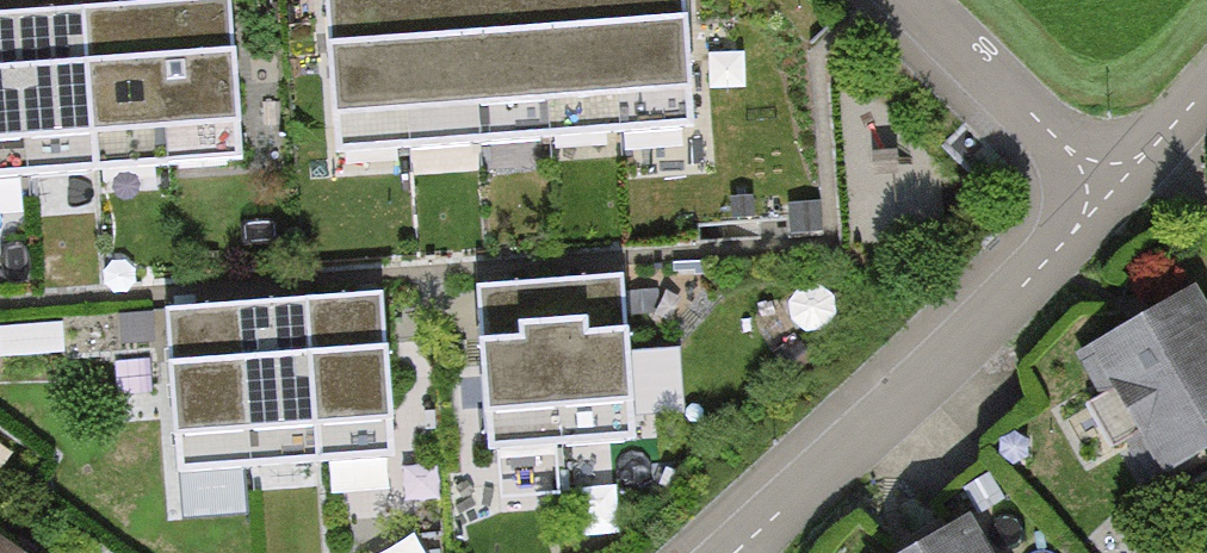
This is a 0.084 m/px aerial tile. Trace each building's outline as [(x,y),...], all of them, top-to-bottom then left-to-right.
[(158,2),(169,164),(243,159),(232,0),(186,0),(158,2)] [(334,151),(407,146),(398,0),(323,0),(334,151)] [(408,147),(479,142),(468,0),(398,0),(408,147)] [(479,142),(548,137),(538,0),(468,0),(479,142)] [(548,137),(620,132),(611,0),(538,0),(548,137)] [(620,132),(694,126),(685,0),(611,0),(620,132)] [(158,2),(86,7),(98,169),(169,164),(158,2)] [(86,7),(16,12),(28,174),(98,169),(86,7)] [(0,13),(0,176),(28,174),(16,12),(0,13)] [(624,277),(550,282),(562,444),(635,439),(624,277)] [(550,282),(478,287),(490,449),(562,444),(550,282)] [(384,293),(310,298),(322,461),(395,456),(384,293)] [(1144,483),(1206,447),(1206,333),(1184,293),(1072,356),(1144,483)] [(310,298),(238,303),(250,466),(322,461),(310,298)] [(238,303),(166,308),(178,471),(250,466),(238,303)] [(641,407),(689,404),(685,340),(637,343),(641,407)] [(897,552),(974,552),(955,520),(897,552)]
